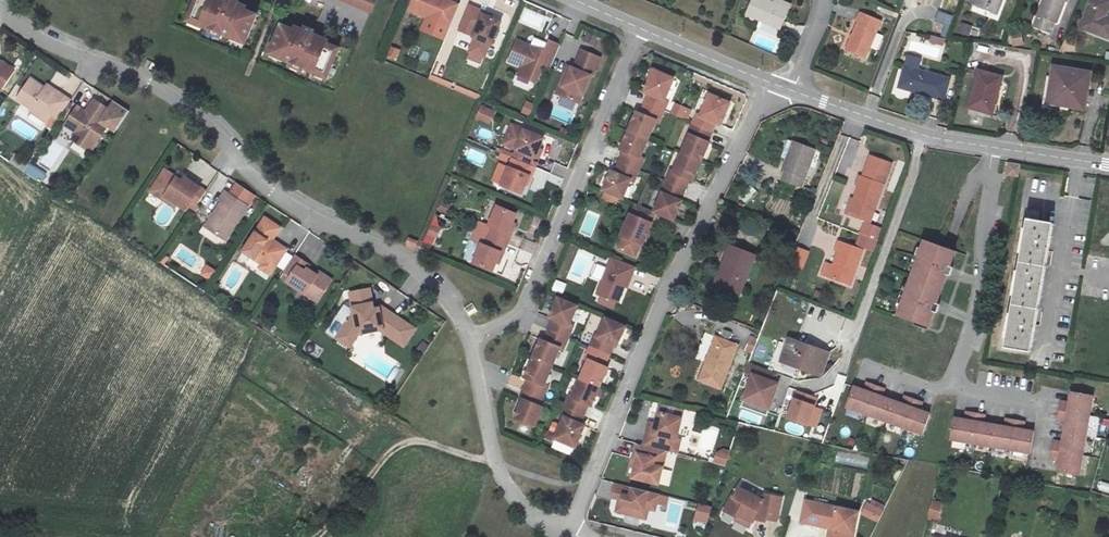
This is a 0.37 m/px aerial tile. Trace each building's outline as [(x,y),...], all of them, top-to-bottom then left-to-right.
[(205,25),(204,27),(228,37),(229,35),(246,42),(256,16),(244,11),(245,8),(237,4),(238,2),(234,0),(228,0),(228,1),(225,0),(196,0),(189,18),(205,25)] [(370,14),(375,0),(336,0),(370,14)] [(408,9),(427,17),(450,26),(458,5),(447,1),(446,0),(412,0),(408,9)] [(791,9),(776,3),(769,0),(754,0),(749,14),(783,29),(791,9)] [(791,9),(793,5),(782,0),(777,0),(776,3),(791,9)] [(992,12),(997,0),(976,0),(974,4),(992,12)] [(992,12),(998,14),(1004,0),(997,0),(992,12)] [(1036,24),(1050,29),(1054,20),(1057,21),(1065,0),(1044,0),(1036,24)] [(1107,15),(1103,14),(1104,10),(1108,12),(1108,10),(1108,0),(1092,0),(1081,26),(1108,38),(1108,16),(1107,15)] [(481,14),(482,11),(469,6),(459,29),(472,34),(471,37),(473,38),(489,44),(499,21),(488,17),(481,14)] [(881,20),(862,12),(846,49),(865,57),(881,20)] [(933,32),(948,36),(953,15),(937,12),(933,32)] [(450,26),(427,17),(421,31),(444,40),(450,26)] [(955,32),(969,37),(973,27),(959,22),(955,32)] [(293,32),(281,27),(270,53),(287,60),(286,62),(310,72),(311,70),(327,76),(338,50),(325,45),(327,42),(312,36),(313,33),(304,30),(303,33),(294,29),(293,32)] [(872,49),(879,50),(883,36),(876,34),(872,49)] [(1022,34),(1010,35),(1010,45),(1022,44),(1022,34)] [(489,44),(473,38),(468,51),(470,52),(468,58),(480,63),(483,56),(484,57),(489,44)] [(516,72),(529,77),(534,79),(541,64),(548,67),(558,43),(548,39),(543,50),(516,38),(507,59),(520,64),(516,72)] [(566,63),(555,91),(577,100),(588,72),(587,72),(595,53),(577,45),(569,64),(566,63)] [(390,46),(388,57),(398,59),(401,48),(390,46)] [(551,89),(555,91),(566,63),(562,62),(551,89)] [(949,76),(905,62),(899,82),(943,96),(949,76)] [(14,73),(0,64),(0,93),(14,73)] [(538,91),(548,67),(541,64),(534,79),(529,77),(526,86),(538,91)] [(1092,72),(1056,66),(1050,102),(1065,105),(1065,100),(1086,104),(1092,72)] [(1002,75),(978,68),(966,105),(991,113),(1002,75)] [(673,79),(650,69),(639,93),(644,95),(642,101),(664,110),(668,101),(663,99),(673,79)] [(451,83),(429,73),(427,78),(449,88),(451,83)] [(69,103),(59,96),(56,101),(43,91),(30,81),(14,102),(28,113),(27,114),(43,127),(48,120),(55,125),(69,103)] [(454,84),(452,89),(477,99),(479,94),(454,84)] [(47,86),(43,91),(56,101),(59,96),(47,86)] [(697,124),(723,135),(726,127),(722,126),(732,105),(714,97),(705,117),(701,116),(697,124)] [(664,110),(642,101),(637,113),(631,111),(624,128),(648,138),(654,122),(659,124),(664,110)] [(533,105),(526,102),(522,113),(528,116),(533,105)] [(76,133),(77,138),(73,143),(91,154),(107,129),(101,125),(109,112),(94,103),(87,113),(83,114),(77,110),(66,126),(76,133)] [(674,103),(670,114),(688,121),(692,110),(674,103)] [(481,105),(476,117),(490,123),(495,111),(481,105)] [(32,141),(38,131),(20,120),(14,129),(32,141)] [(516,148),(524,129),(511,124),(503,144),(515,149),(516,148)] [(723,135),(697,124),(691,136),(695,137),(687,155),(705,163),(713,146),(717,147),(723,135)] [(648,138),(624,128),(615,150),(620,153),(617,161),(639,171),(644,159),(638,156),(648,138)] [(517,157),(536,166),(540,158),(535,156),(543,137),(524,129),(516,148),(521,150),(517,157)] [(793,161),(787,173),(784,181),(803,189),(818,152),(795,143),(788,159),(793,161)] [(867,216),(872,217),(897,155),(872,147),(863,171),(859,170),(856,178),(863,180),(857,196),(852,209),(867,216)] [(508,163),(511,157),(512,154),(502,150),(498,159),(508,163)] [(672,171),(667,183),(697,195),(702,184),(696,182),(705,163),(687,155),(678,173),(672,171)] [(536,166),(517,157),(516,160),(511,157),(508,163),(507,166),(499,184),(521,193),(525,183),(528,185),(536,166)] [(782,171),(787,173),(793,161),(788,159),(782,171)] [(639,171),(617,161),(613,172),(606,169),(597,191),(604,194),(601,199),(617,206),(619,199),(622,199),(628,181),(634,183),(639,171)] [(1004,176),(1019,177),(1020,164),(1006,162),(1004,176)] [(41,183),(47,174),(30,163),(25,172),(41,183)] [(499,184),(507,166),(499,163),(491,180),(499,184)] [(542,194),(549,172),(537,168),(530,190),(542,194)] [(203,192),(184,180),(182,183),(177,180),(164,171),(150,193),(163,201),(165,198),(185,212),(190,204),(194,206),(203,192)] [(693,205),(697,195),(667,183),(663,191),(669,193),(659,214),(678,222),(688,202),(693,205)] [(205,229),(229,245),(260,200),(239,186),(231,198),(225,194),(219,202),(222,203),(205,229)] [(747,203),(756,190),(750,186),(741,199),(747,203)] [(852,209),(857,196),(851,194),(846,208),(852,209)] [(657,213),(637,204),(633,215),(630,214),(620,237),(622,238),(617,250),(633,258),(638,246),(640,247),(657,213)] [(489,234),(507,242),(513,229),(508,227),(514,214),(495,206),(487,224),(492,226),(489,234)] [(435,215),(432,224),(442,229),(446,220),(435,215)] [(1027,349),(1045,230),(1029,227),(1031,217),(1020,215),(1001,345),(1027,349)] [(872,217),(867,216),(861,230),(882,238),(887,222),(872,217)] [(270,271),(274,270),(286,252),(272,242),(280,230),(265,220),(243,254),(262,266),(270,271)] [(492,226),(487,224),(478,220),(471,239),(480,243),(485,245),(489,234),(492,226)] [(438,234),(429,230),(423,242),(432,246),(438,234)] [(507,242),(489,234),(485,245),(480,243),(472,262),(491,270),(495,260),(499,261),(507,242)] [(866,246),(838,236),(834,246),(840,248),(836,258),(830,256),(826,269),(854,279),(866,246)] [(417,242),(407,238),(405,243),(415,247),(417,242)] [(956,251),(926,240),(899,316),(929,327),(956,251)] [(790,263),(803,268),(809,252),(797,246),(790,263)] [(731,267),(722,288),(741,296),(756,258),(731,248),(725,264),(731,267)] [(582,282),(593,255),(581,249),(569,277),(582,282)] [(186,253),(180,261),(196,273),(202,265),(186,253)] [(310,268),(294,257),(283,273),(291,278),(287,284),(317,304),(331,282),(319,274),(317,277),(308,271),(310,268)] [(629,275),(632,276),(635,268),(611,258),(596,295),(617,304),(624,288),(629,275)] [(206,263),(199,274),(210,281),(217,270),(206,263)] [(717,286),(722,288),(731,267),(725,264),(717,286)] [(270,271),(262,266),(260,270),(270,276),(274,270),(270,271)] [(557,280),(553,290),(563,294),(567,284),(557,280)] [(397,344),(408,327),(391,315),(381,308),(379,310),(373,311),(369,291),(350,295),(354,314),(343,331),(341,330),(337,336),(339,338),(351,346),(354,341),(384,335),(397,344)] [(549,316),(554,318),(549,331),(565,337),(570,325),(567,324),(575,305),(557,298),(549,316)] [(590,348),(609,356),(614,346),(617,347),(626,327),(606,319),(598,339),(594,338),(590,348)] [(408,327),(397,344),(403,348),(414,331),(408,327)] [(533,359),(537,361),(548,365),(556,346),(560,348),(565,337),(549,331),(544,342),(541,340),(533,359)] [(696,358),(703,361),(714,336),(707,333),(696,358)] [(342,360),(351,346),(339,338),(329,352),(342,360)] [(723,389),(739,347),(718,339),(701,381),(723,389)] [(831,357),(793,341),(785,361),(823,377),(831,357)] [(580,379),(600,387),(608,369),(604,367),(609,356),(590,348),(585,359),(588,361),(580,379)] [(548,365),(537,361),(528,381),(524,379),(520,389),(524,391),(539,397),(543,387),(547,389),(556,369),(548,365)] [(750,365),(747,373),(755,377),(746,402),(760,407),(769,382),(775,384),(778,375),(750,365)] [(600,387),(580,379),(573,397),(570,396),(564,408),(584,416),(589,404),(592,405),(600,387)] [(852,385),(845,405),(921,432),(929,412),(919,408),(922,399),(903,392),(900,401),(881,395),(884,386),(865,379),(862,388),(852,385)] [(539,397),(524,391),(520,400),(523,401),(515,418),(535,426),(542,409),(539,408),(543,399),(539,397)] [(796,391),(786,419),(806,426),(807,424),(813,407),(816,399),(796,391)] [(1056,470),(1077,474),(1092,395),(1071,391),(1069,401),(1060,399),(1056,419),(1065,421),(1062,440),(1052,438),(1048,459),(1058,460),(1056,470)] [(813,407),(807,424),(816,428),(822,410),(813,407)] [(584,416),(564,408),(559,420),(563,422),(557,435),(576,443),(582,430),(578,428),(584,416)] [(948,437),(1028,452),(1032,432),(1022,430),(1024,420),(1004,416),(1002,426),(983,422),(985,413),(964,409),(963,418),(953,416),(948,437)] [(652,431),(648,444),(669,450),(680,453),(683,439),(680,439),(685,418),(660,411),(656,426),(654,432),(652,431)] [(648,444),(641,443),(637,457),(640,457),(639,463),(635,476),(661,483),(669,450),(648,444)] [(716,453),(714,462),(725,465),(730,451),(723,450),(716,453)] [(867,466),(868,455),(836,454),(836,465),(867,466)] [(661,492),(619,481),(616,496),(622,497),(625,498),(624,502),(621,501),(619,510),(644,516),(646,506),(651,507),(657,509),(661,492)] [(1108,492),(1108,484),(1100,483),(1099,491),(1108,492)] [(738,486),(724,511),(738,518),(739,516),(752,522),(753,520),(764,522),(765,519),(778,522),(784,495),(765,492),(761,498),(738,486)] [(873,501),(871,504),(867,502),(862,513),(877,521),(884,506),(873,501)] [(942,503),(933,501),(929,516),(938,518),(942,503)] [(800,521),(829,526),(827,536),(853,536),(857,514),(804,503),(800,521)] [(710,508),(698,505),(694,520),(707,523),(710,508)] [(752,522),(739,516),(738,518),(736,521),(749,527),(752,522)]
